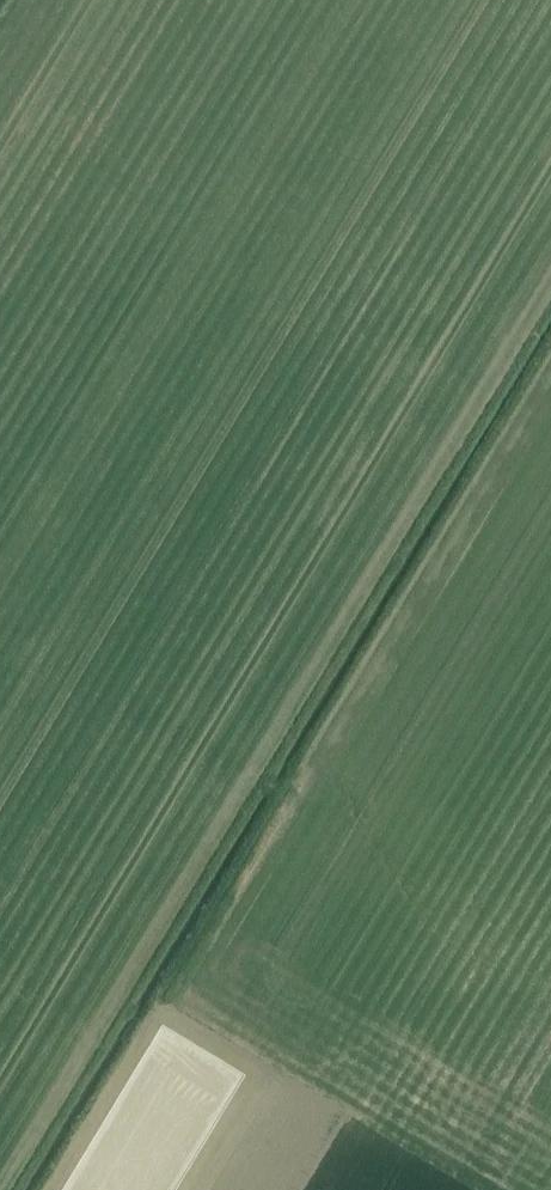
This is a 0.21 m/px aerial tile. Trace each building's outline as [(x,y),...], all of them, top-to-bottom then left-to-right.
[(10,14),(3,28),(19,37),(26,23),(10,14)]
